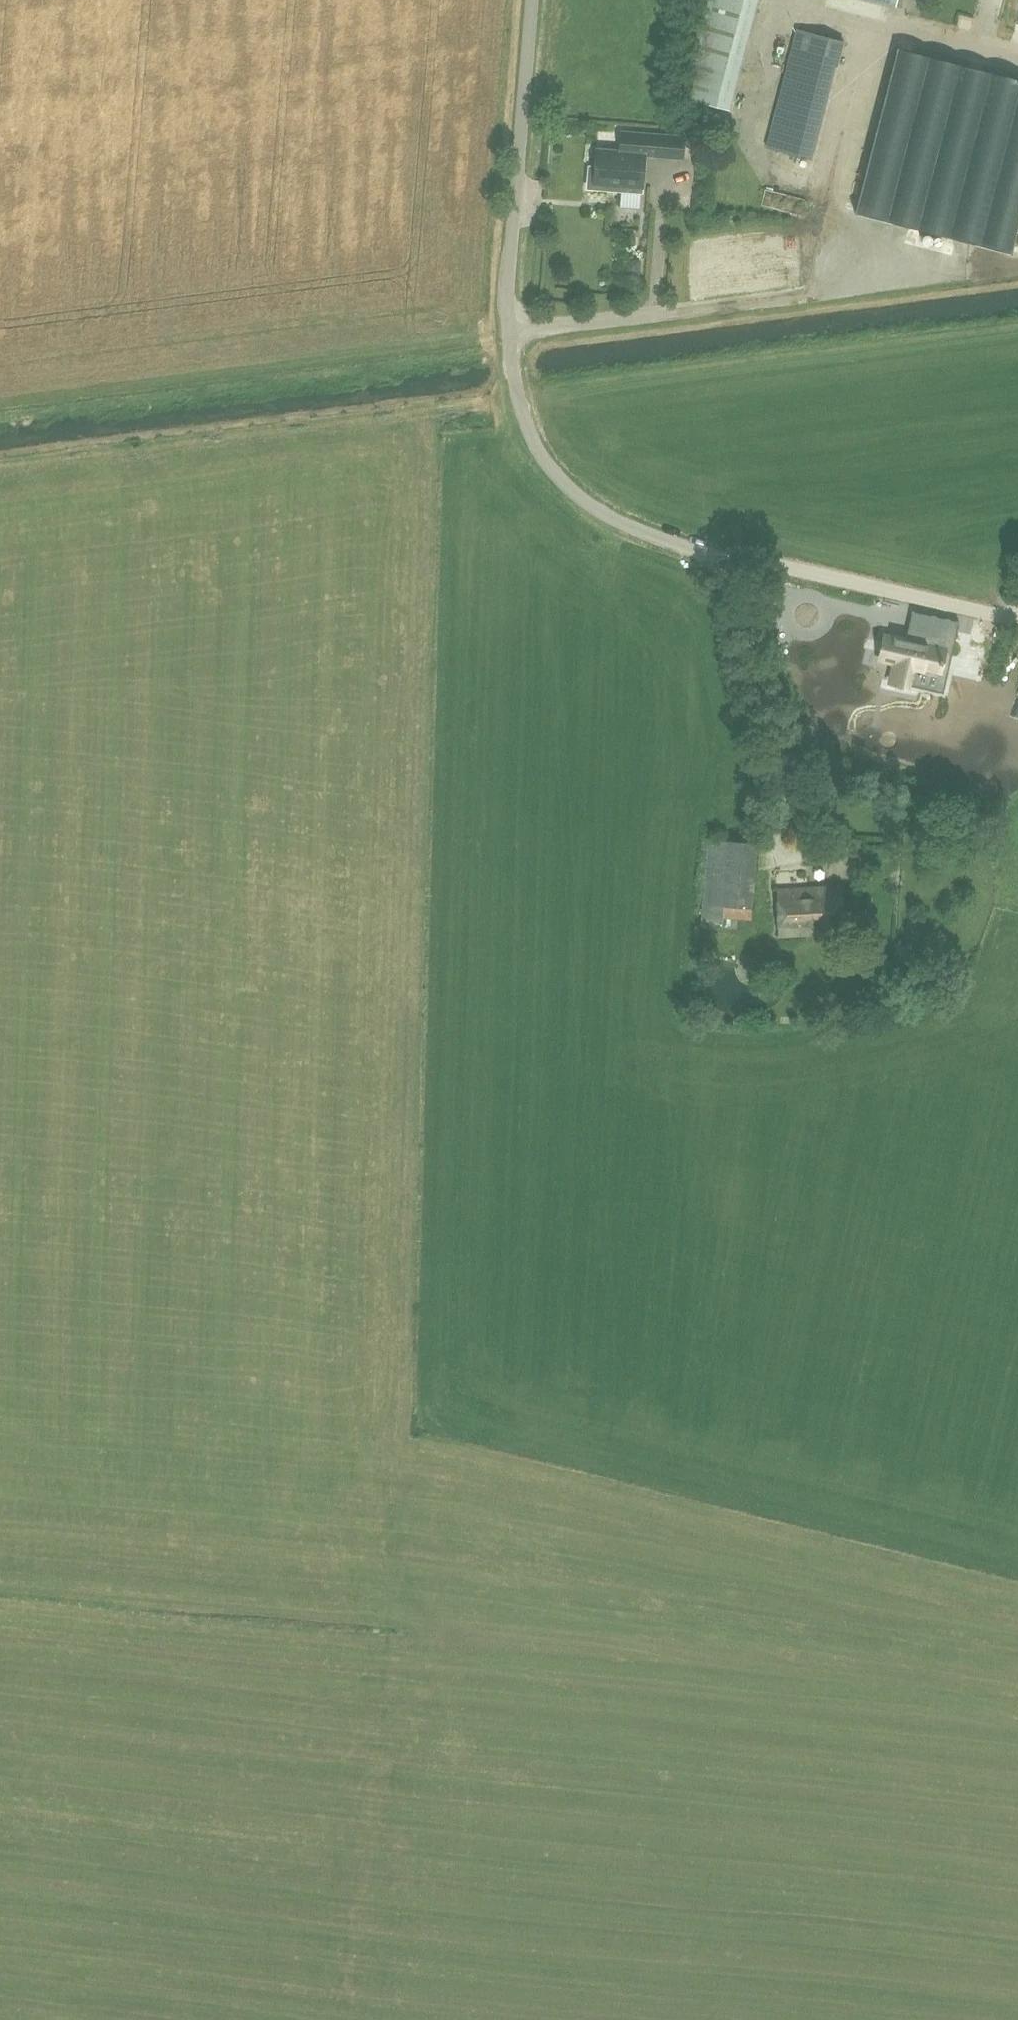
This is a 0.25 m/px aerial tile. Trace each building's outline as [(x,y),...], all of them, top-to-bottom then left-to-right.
[(756,0),(708,0),(682,96),(727,108),(756,0)] [(814,159),(845,42),(798,29),(767,147),(814,159)] [(1013,254),(1017,233),(1017,77),(898,47),(855,213),(1013,254)] [(596,167),(590,167),(588,188),(609,190),(610,184),(643,186),(645,155),(684,158),(686,137),(622,132),(620,152),(597,150),(596,167)] [(938,672),(946,647),(945,647),(953,624),(938,619),(932,636),(911,628),(909,634),(890,627),(881,652),(894,657),(888,674),(907,680),(913,663),(938,672)] [(780,936),(844,933),(842,887),(778,890),(780,936)] [(730,918),(756,919),(756,902),(731,901),(730,918)]
